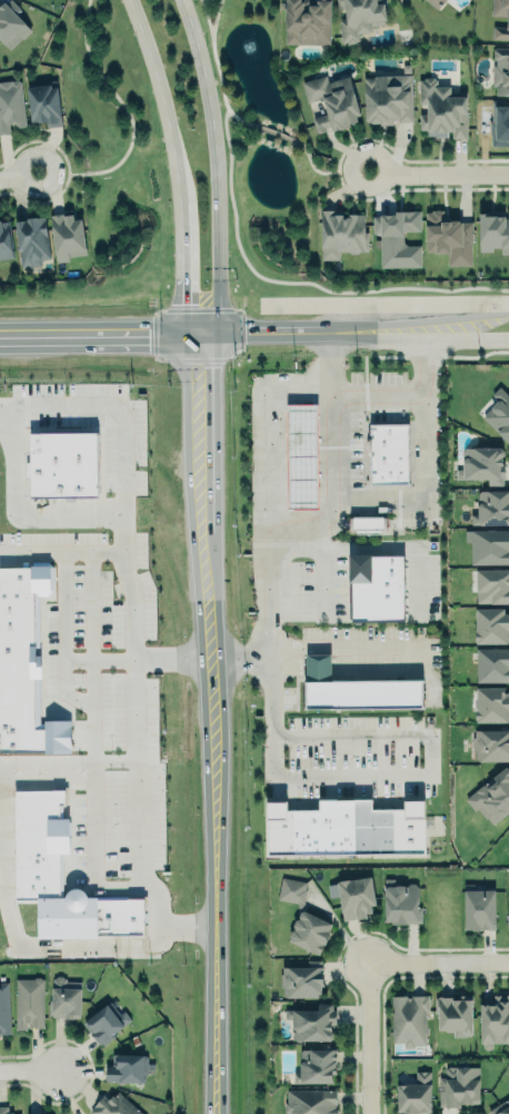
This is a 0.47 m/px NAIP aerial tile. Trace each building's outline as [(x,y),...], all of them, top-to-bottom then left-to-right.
[(15,13),(20,9),(11,0),(3,0),(0,3),(0,41),(9,50),(31,30),(15,13)] [(285,43),(330,46),(331,0),(317,0),(317,4),(311,4),(311,1),(311,0),(287,0),(285,43)] [(341,46),(336,0),(386,0),(390,26),(372,28),(373,32),(361,36),(361,43),(341,46)] [(438,9),(445,0),(425,0),(438,9)] [(491,16),(508,17),(507,27),(495,26),(493,38),(508,40),(508,0),(493,0),(491,16)] [(493,47),(493,60),(496,60),(496,65),(492,65),(492,86),(496,87),(496,97),(508,97),(508,47),(493,47)] [(365,77),(366,120),(370,120),(370,124),(381,122),(381,125),(395,125),(395,120),(398,120),(398,121),(413,121),(412,73),(411,73),(411,63),(403,65),(405,75),(375,76),(375,77),(365,77)] [(300,81),(328,72),(330,80),(351,73),(365,116),(360,117),(362,124),(337,131),(336,127),(332,132),(330,127),(326,128),(326,131),(318,134),(313,118),(327,114),(321,99),(307,103),(300,81)] [(467,92),(467,138),(455,138),(455,132),(448,132),(448,137),(428,137),(428,131),(420,131),(420,79),(425,79),(425,77),(436,77),(436,79),(438,79),(438,88),(449,88),(449,92),(467,92)] [(9,134),(9,127),(24,125),(21,80),(0,82),(0,135),(9,134)] [(30,122),(46,121),(46,127),(61,126),(57,83),(27,86),(30,122)] [(508,146),(508,103),(491,103),(491,146),(508,146)] [(403,208),(418,208),(418,229),(403,229),(403,230),(400,230),(400,233),(401,233),(401,238),(407,244),(419,244),(419,264),(380,264),(380,231),(372,231),(371,214),(380,214),(380,209),(395,209),(395,206),(403,206),(403,208)] [(319,207),(332,207),(332,210),(342,210),(342,211),(362,211),(363,246),(335,247),(335,257),(321,257),(319,207)] [(471,221),(472,267),(447,267),(447,256),(436,256),(436,252),(427,253),(427,213),(432,211),(432,209),(443,209),(445,221),(471,221)] [(508,213),(508,253),(502,253),(502,247),(492,247),(492,252),(479,253),(479,214),(488,214),(488,210),(505,209),(505,218),(508,217),(508,213)] [(50,215),(57,263),(70,262),(69,257),(87,255),(82,219),(74,220),(73,215),(63,216),(62,213),(50,215)] [(14,259),(9,217),(0,218),(0,261),(14,259)] [(19,267),(41,266),(41,259),(48,259),(46,218),(15,219),(19,267)] [(498,384),(508,394),(508,441),(483,417),(483,414),(488,407),(490,407),(491,404),(497,398),(490,392),(498,384)] [(317,508),(316,403),(286,404),(287,509),(317,508)] [(370,422),(371,482),(409,482),(407,421),(370,422)] [(29,426),(97,426),(98,492),(30,492),(29,426)] [(499,445),(466,445),(462,448),(462,454),(465,455),(461,459),(462,467),(456,467),(456,476),(488,476),(488,483),(502,483),(502,476),(503,476),(503,462),(501,462),(501,455),(499,455),(501,454),(502,452),(502,448),(499,445)] [(508,522),(508,521),(508,513),(508,489),(487,489),(480,489),(477,492),(477,500),(479,500),(477,502),(477,516),(471,513),(470,523),(508,522)] [(355,516),(355,531),(387,528),(385,516),(355,516)] [(470,528),(470,529),(465,529),(465,540),(470,540),(471,562),(508,562),(508,550),(508,527),(470,528)] [(349,546),(349,574),(351,574),(351,615),(402,615),(402,551),(372,551),(372,545),(349,546)] [(71,749),(71,717),(54,712),(44,714),(44,723),(34,723),(32,674),(41,674),(42,657),(39,657),(39,652),(34,652),(34,593),(50,593),(50,560),(32,559),(28,561),(0,562),(0,749),(71,749)] [(476,568),(508,567),(508,601),(477,602),(476,568)] [(502,611),(508,611),(508,641),(475,641),(475,607),(502,607),(502,611)] [(476,682),(508,681),(508,648),(476,648),(476,682)] [(305,682),(306,709),(422,706),(422,678),(305,682)] [(503,691),(508,691),(508,721),(476,721),(476,686),(503,686),(503,691)] [(508,756),(508,728),(480,728),(473,729),(475,736),(472,736),(472,750),(475,750),(476,758),(477,760),(508,760),(508,756)] [(505,763),(508,769),(508,810),(492,824),(487,817),(485,818),(478,808),(473,811),(462,798),(505,763)] [(14,790),(14,899),(37,899),(37,936),(143,937),(143,898),(86,898),(86,888),(67,888),(67,894),(60,894),(60,853),(69,853),(69,818),(64,818),(64,790),(14,790)] [(267,806),(268,851),(426,851),(425,804),(267,806)] [(337,883),(327,884),(329,896),(339,895),(342,918),(365,915),(365,910),(370,909),(369,904),(375,903),(370,875),(349,878),(349,877),(338,878),(338,880),(336,880),(337,883)] [(382,920),(390,920),(390,923),(406,923),(406,920),(421,920),(421,905),(418,905),(418,886),(415,881),(409,881),(406,884),(395,884),(393,885),(393,877),(383,877),(382,920)] [(278,901),(304,903),(306,880),(280,878),(278,901)] [(464,930),(495,929),(494,889),(463,890),(464,930)] [(321,954),(332,921),(298,910),(288,943),(321,954)] [(281,965),(322,965),(322,984),(320,984),(320,992),(317,992),(317,995),(285,996),(282,993),(282,986),(279,986),(279,972),(281,972),(281,965)] [(13,976),(13,1028),(44,1028),(44,976),(13,976)] [(52,978),(54,978),(57,976),(62,976),(63,978),(66,978),(66,982),(80,982),(80,988),(81,988),(80,1018),(51,1017),(51,1015),(47,1015),(48,999),(50,999),(51,987),(52,987),(52,978)] [(0,983),(0,1034),(10,1034),(8,983),(0,983)] [(479,1042),(482,1042),(482,1045),(485,1048),(489,1048),(492,1045),(492,1041),(508,1041),(508,1009),(507,1009),(507,1003),(508,1003),(508,993),(493,993),(493,1003),(487,1003),(487,1000),(479,1002),(479,1042)] [(425,1044),(425,1011),(428,1011),(428,994),(410,994),(410,996),(406,996),(406,994),(391,994),(391,1005),(392,1005),(392,1012),(391,1012),(391,1042),(403,1042),(403,1047),(413,1047),(413,1044),(425,1044)] [(472,1036),(471,995),(437,996),(438,1030),(452,1030),(452,1037),(472,1036)] [(81,1022),(98,1044),(100,1043),(102,1045),(116,1035),(113,1032),(130,1018),(123,1009),(119,1014),(109,1002),(107,1004),(106,1003),(81,1022)] [(283,1007),(317,1007),(317,1002),(331,1002),(331,1008),(336,1008),(336,1023),(330,1023),(330,1028),(332,1031),(332,1036),(329,1038),(293,1038),(291,1036),(291,1017),(283,1017),(283,1007)] [(301,1047),(299,1049),(300,1061),(299,1062),(299,1071),(292,1071),(292,1082),(331,1082),(331,1073),(336,1073),(336,1047),(301,1047)] [(111,1054),(116,1054),(116,1052),(143,1053),(147,1056),(146,1073),(142,1073),(142,1081),(104,1080),(104,1064),(111,1065),(111,1054)] [(438,1105),(445,1105),(460,1105),(460,1102),(471,1102),(471,1097),(478,1097),(478,1065),(445,1065),(445,1076),(438,1076),(438,1105)] [(397,1083),(415,1082),(415,1069),(430,1069),(431,1113),(416,1113),(416,1112),(405,1112),(403,1110),(397,1110),(397,1083)] [(286,1090),(286,1102),(283,1102),(283,1111),(289,1111),(289,1113),(336,1113),(336,1107),(335,1107),(335,1103),(336,1103),(336,1088),(286,1090)] [(117,1091),(143,1113),(93,1113),(88,1110),(102,1094),(107,1098),(111,1094),(112,1095),(117,1091)] [(486,1110),(508,1096),(508,1113),(488,1113),(486,1110)] [(12,1113),(0,1113),(0,1106),(7,1105),(8,1113),(12,1113)]
